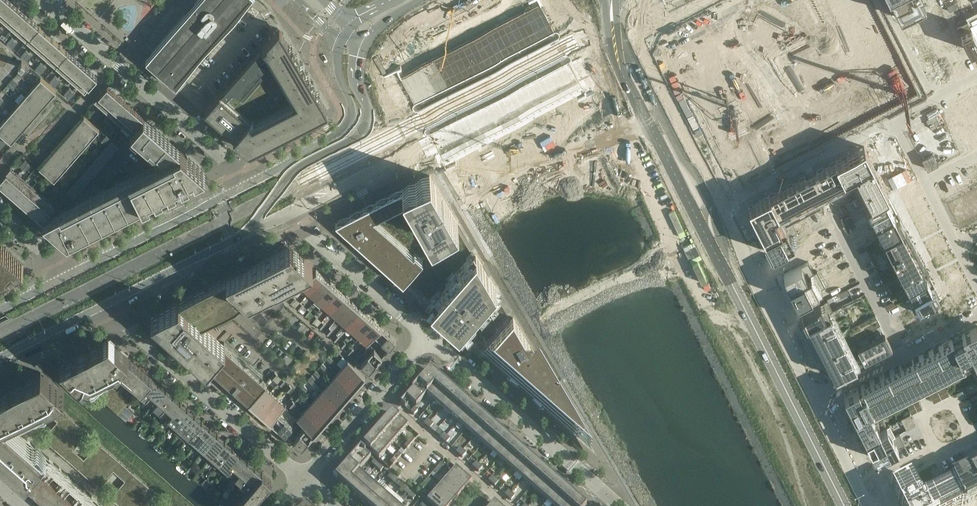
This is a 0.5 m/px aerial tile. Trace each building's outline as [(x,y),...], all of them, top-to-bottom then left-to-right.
[(11,1),(9,0),(0,0),(0,13),(11,1)] [(147,59),(174,82),(198,54),(225,27),(246,0),(199,0),(147,59)] [(671,53),(688,87),(697,83),(700,89),(703,94),(694,99),(738,186),(917,95),(868,0),(777,0),(733,22),(752,59),(831,19),(861,79),(755,133),(729,81),(724,84),(721,78),(718,72),(733,65),(716,31),(671,53)] [(895,8),(911,0),(891,0),(895,8)] [(18,7),(11,1),(0,13),(0,17),(5,22),(18,7)] [(12,28),(25,14),(18,7),(5,22),(12,28)] [(921,8),(900,19),(927,72),(958,56),(946,31),(936,37),(921,8)] [(19,34),(32,20),(25,14),(12,28),(19,34)] [(27,41),(39,26),(32,20),(19,34),(27,41)] [(957,26),(969,51),(976,47),(976,40),(969,24),(967,20),(957,26)] [(34,47),(47,33),(39,26),(27,41),(34,47)] [(957,26),(946,31),(958,56),(969,51),(957,26)] [(41,53),(54,39),(47,33),(34,47),(41,53)] [(295,52),(284,34),(270,49),(264,44),(261,47),(223,91),(219,95),(224,100),(216,108),(211,104),(204,111),(210,117),(214,120),(218,124),(222,127),(226,131),(230,134),(235,138),(238,141),(249,150),(255,143),(258,145),(321,114),(328,111),(328,110),(319,94),(316,89),(313,84),(311,80),(308,75),(305,71),(303,66),(300,61),(297,56),(295,52)] [(9,46),(15,40),(12,37),(6,43),(9,46)] [(48,60),(61,45),(54,39),(41,53),(48,60)] [(12,48),(18,42),(15,40),(9,46),(12,48)] [(41,78),(30,68),(0,42),(0,133),(11,143),(11,142),(12,142),(56,92),(56,91),(41,78)] [(56,66),(68,52),(61,45),(48,60),(56,66)] [(24,59),(29,52),(26,50),(21,56),(24,59)] [(27,61),(32,55),(29,52),(24,59),(27,61)] [(63,72),(75,58),(68,52),(56,66),(63,72)] [(70,79),(83,64),(75,58),(63,72),(70,79)] [(38,71),(44,65),(41,62),(35,69),(38,71)] [(77,85),(90,71),(83,64),(70,79),(77,85)] [(41,74),(47,67),(44,65),(38,71),(41,74)] [(85,92),(97,77),(90,71),(77,85),(85,92)] [(53,84),(58,78),(55,75),(50,81),(53,84)] [(55,86),(61,80),(58,78),(53,84),(55,86)] [(102,107),(115,92),(108,86),(107,86),(94,100),(102,107)] [(67,96),(73,90),(70,88),(64,94),(67,96)] [(70,99),(75,93),(73,90),(67,96),(70,99)] [(961,99),(976,132),(976,91),(961,99)] [(109,113),(122,99),(115,92),(102,107),(109,113)] [(116,119),(129,105),(122,99),(109,113),(116,119)] [(124,126),(136,111),(129,105),(116,119),(124,126)] [(92,118),(97,112),(95,110),(89,116),(92,118)] [(131,132),(144,118),(136,111),(124,126),(131,132)] [(95,121),(100,115),(97,112),(92,118),(95,121)] [(99,129),(84,116),(83,116),(76,125),(92,138),(99,129)] [(146,145),(159,131),(145,119),(144,119),(132,133),(131,133),(139,139),(146,145)] [(106,131),(112,125),(109,122),(103,128),(106,131)] [(92,138),(76,125),(69,133),(84,147),(92,138)] [(109,133),(115,127),(112,125),(106,131),(109,133)] [(153,152),(166,137),(159,131),(146,145),(153,152)] [(84,147),(69,133),(61,141),(77,155),(84,147)] [(121,144),(127,138),(124,135),(118,141),(121,144)] [(105,144),(110,138),(106,136),(101,141),(105,144)] [(179,149),(166,137),(153,152),(161,158),(179,149)] [(75,197),(120,146),(113,139),(67,190),(75,197)] [(77,155),(61,141),(54,150),(69,163),(77,155)] [(95,156),(100,150),(96,147),(91,153),(95,156)] [(805,176),(748,205),(764,237),(786,227),(782,219),(818,201),(829,196),(855,182),(867,206),(888,195),(864,147),(816,171),(805,176)] [(183,173),(198,166),(179,149),(161,158),(166,163),(157,167),(169,191),(182,184),(179,179),(185,176),(183,173)] [(69,163),(54,150),(47,158),(62,172),(69,163)] [(90,161),(95,156),(91,153),(86,159),(90,161)] [(62,172),(47,158),(39,167),(54,181),(62,172)] [(23,168),(28,162),(25,160),(20,166),(23,168)] [(26,171),(31,165),(28,162),(23,168),(26,171)] [(80,172),(85,167),(82,164),(77,170),(80,172)] [(182,184),(206,172),(198,166),(183,173),(185,176),(179,179),(182,184)] [(18,174),(10,167),(0,179),(0,183),(5,188),(18,174)] [(169,191),(157,167),(144,174),(156,197),(169,191)] [(75,178),(80,172),(77,170),(72,175),(75,178)] [(37,181),(43,175),(40,172),(34,179),(37,181)] [(13,195),(25,180),(18,174),(5,188),(13,195)] [(156,197),(144,174),(131,181),(143,204),(156,197)] [(40,184),(46,177),(43,175),(37,181),(40,184)] [(416,183),(403,189),(410,202),(409,202),(431,239),(454,226),(458,223),(430,176),(429,176),(416,183)] [(20,201),(32,186),(25,180),(13,195),(20,201)] [(65,190),(70,184),(67,181),(61,187),(65,190)] [(143,204),(131,181),(118,187),(129,211),(143,204)] [(52,194),(57,188),(54,185),(49,191),(52,194)] [(27,207),(40,193),(32,186),(20,201),(27,207)] [(129,211),(118,187),(105,194),(116,217),(129,211)] [(54,196),(60,190),(57,188),(52,194),(54,196)] [(410,202),(403,189),(397,195),(389,196),(396,209),(409,202),(410,202)] [(34,213),(47,199),(40,193),(27,207),(34,213)] [(116,217),(105,194),(91,201),(103,224),(116,217)] [(888,195),(867,206),(875,222),(896,211),(888,195)] [(396,209),(389,196),(384,201),(376,202),(383,215),(396,209)] [(42,220),(55,206),(47,199),(34,213),(41,220),(42,220)] [(103,224),(91,201),(78,207),(90,230),(103,224)] [(383,215),(376,202),(371,208),(363,209),(370,222),(371,221),(373,220),(374,220),(383,215)] [(90,230),(78,207),(65,214),(74,232),(62,238),(67,242),(90,230)] [(370,222),(363,209),(358,214),(350,216),(357,229),(370,222)] [(896,211),(875,222),(883,238),(905,227),(896,211)] [(74,232),(65,214),(62,216),(60,212),(50,217),(44,221),(43,220),(42,221),(62,238),(74,232)] [(411,256),(371,221),(370,222),(357,229),(350,216),(345,221),(337,222),(335,223),(347,233),(358,243),(403,283),(403,282),(406,280),(419,264),(423,260),(414,252),(411,256)] [(765,238),(763,239),(770,253),(772,253),(794,243),(790,236),(797,232),(793,223),(786,227),(764,237),(765,238)] [(905,227),(883,238),(902,275),(924,264),(905,227)] [(0,243),(0,276),(23,264),(0,243)] [(794,243),(772,253),(778,264),(799,253),(794,243)] [(266,383),(224,345),(225,343),(224,342),(217,336),(201,322),(313,266),(290,246),(151,316),(249,402),(264,385),(266,383)] [(831,251),(826,253),(832,264),(837,261),(831,251)] [(799,253),(778,264),(783,275),(801,266),(808,262),(803,252),(799,253)] [(430,306),(458,331),(496,289),(476,254),(430,306)] [(801,266),(783,275),(789,286),(807,277),(814,273),(808,262),(801,266)] [(902,275),(898,278),(903,288),(904,288),(908,286),(929,275),(929,274),(928,274),(924,266),(925,266),(924,265),(924,264),(902,275)] [(450,282),(462,269),(458,266),(447,279),(450,282)] [(309,293),(324,276),(316,269),(301,287),(302,286),(309,293)] [(807,277),(789,286),(797,302),(825,287),(817,271),(814,273),(807,277)] [(908,286),(904,288),(909,298),(934,286),(934,285),(929,275),(908,286)] [(316,299),(331,282),(324,276),(309,293),(316,299)] [(323,305),(338,288),(331,282),(316,299),(323,305)] [(910,299),(906,301),(911,311),(918,307),(940,297),(934,286),(909,298),(910,299)] [(331,312),(345,295),(338,288),(323,305),(331,312)] [(815,293),(797,302),(802,312),(820,303),(827,300),(822,289),(815,293)] [(338,318),(352,301),(345,295),(331,312),(338,318)] [(924,318),(897,332),(903,342),(951,318),(940,297),(918,307),(924,318)] [(803,313),(801,314),(805,323),(807,322),(808,323),(829,312),(833,310),(827,300),(820,303),(802,312),(803,313)] [(345,324),(360,307),(352,301),(338,318),(345,324)] [(352,331),(367,314),(360,307),(345,324),(352,331)] [(829,312),(808,323),(828,362),(831,367),(830,367),(835,377),(856,366),(856,365),(851,356),(849,351),(831,315),(829,313),(829,312)] [(359,337),(374,320),(367,314),(352,331),(359,337)] [(853,339),(880,325),(875,316),(848,329),(853,339)] [(570,414),(513,318),(510,321),(490,344),(492,347),(488,352),(485,349),(484,351),(501,367),(556,415),(561,419),(563,420),(570,416),(569,414),(570,414)] [(375,335),(382,327),(374,320),(359,337),(366,343),(366,344),(375,335)] [(396,340),(382,327),(375,335),(385,344),(378,352),(374,349),(361,364),(369,371),(396,340)] [(844,394),(865,437),(887,426),(876,405),(918,384),(963,361),(961,357),(970,352),(976,365),(976,327),(907,363),(844,394)] [(871,340),(857,348),(859,352),(863,359),(864,361),(864,362),(878,355),(892,348),(890,345),(885,334),(884,334),(871,340)] [(152,377),(125,353),(111,340),(63,365),(119,414),(138,392),(146,398),(159,383),(159,382),(158,383),(152,377)] [(859,352),(851,356),(856,365),(864,361),(863,359),(859,352)] [(365,375),(348,360),(347,360),(348,361),(342,368),(359,382),(365,375)] [(427,393),(440,378),(432,371),(433,370),(430,367),(428,370),(429,371),(417,384),(427,393)] [(359,382),(342,368),(336,375),(352,390),(359,382)] [(41,372),(0,393),(0,459),(53,505),(193,505),(64,393),(41,372)] [(352,390),(336,375),(329,382),(346,397),(352,390)] [(434,401),(448,385),(440,378),(427,393),(426,394),(426,395),(434,401)] [(346,397),(329,382),(323,389),(340,404),(346,397)] [(153,405),(166,389),(159,384),(160,383),(159,383),(146,398),(153,405)] [(416,406),(426,395),(426,394),(427,393),(417,384),(400,403),(405,407),(410,401),(416,406)] [(256,408),(271,391),(264,385),(249,402),(256,408)] [(442,408),(456,392),(448,385),(434,401),(442,408)] [(160,411),(173,395),(166,390),(167,390),(166,389),(153,405),(160,411)] [(340,404),(323,389),(317,397),(333,411),(340,404)] [(263,415),(278,398),(271,391),(256,408),(263,415)] [(450,415),(464,399),(456,392),(442,408),(450,415)] [(167,417),(181,402),(180,401),(180,402),(174,396),(173,395),(160,411),(167,417)] [(333,411),(317,397),(310,404),(327,418),(333,411)] [(271,421),(284,406),(286,404),(285,403),(285,404),(278,398),(263,415),(271,421)] [(458,423),(472,406),(464,399),(450,415),(458,423)] [(174,424),(188,408),(187,408),(181,403),(181,402),(167,417),(174,424)] [(327,418),(310,404),(304,411),(321,426),(327,418)] [(280,415),(286,409),(284,406),(271,421),(301,448),(314,433),(306,426),(296,437),(288,430),(292,426),(280,415)] [(466,430),(480,414),(472,406),(458,423),(466,430)] [(182,430),(195,414),(194,414),(188,409),(188,408),(174,424),(182,430)] [(321,426),(304,411),(298,418),(297,418),(306,426),(314,433),(321,426)] [(408,426),(392,412),(385,421),(401,434),(408,426)] [(189,436),(202,421),(202,420),(202,421),(199,419),(195,415),(196,415),(195,414),(182,430),(189,436)] [(474,437),(489,421),(480,414),(466,430),(474,437)] [(197,443),(210,428),(210,427),(209,428),(203,422),(203,421),(202,421),(189,436),(197,443)] [(401,434),(385,421),(378,429),(393,443),(401,434)] [(483,444),(497,428),(489,421),(474,437),(483,444)] [(887,426),(865,437),(871,448),(895,436),(890,425),(887,426)] [(204,450),(218,434),(217,434),(210,428),(211,428),(210,428),(197,443),(204,450)] [(491,451),(505,435),(497,428),(483,444),(491,451)] [(393,443),(378,429),(371,437),(386,451),(393,443)] [(212,457),(226,441),(225,441),(218,435),(218,434),(204,450),(212,457)] [(895,436),(871,448),(876,459),(898,448),(905,444),(899,434),(895,436)] [(499,458),(513,442),(505,435),(491,451),(499,458)] [(386,451),(371,437),(363,445),(379,459),(386,451)] [(916,439),(905,444),(910,455),(921,449),(916,439)] [(220,463),(233,448),(232,448),(226,442),(226,441),(212,457),(220,463)] [(507,465),(521,449),(513,442),(499,458),(507,465)] [(227,470),(241,455),(240,454),(240,455),(233,449),(234,448),(233,448),(220,463),(227,470)] [(359,471),(371,457),(360,448),(342,469),(352,478),(359,470),(359,471)] [(898,448),(876,459),(885,477),(907,466),(898,448)] [(515,472),(529,456),(521,449),(507,465),(515,472)] [(235,476),(248,461),(247,461),(241,455),(227,470),(235,476)] [(523,479),(537,463),(529,456),(515,472),(523,479)] [(242,483),(255,467),(248,462),(249,461),(248,461),(235,476),(242,483)] [(531,486),(545,471),(537,463),(523,479),(531,486)] [(907,466),(885,477),(891,487),(910,477),(912,476),(907,466)] [(249,489),(262,474),(255,468),(256,468),(255,467),(242,483),(249,489)] [(472,482),(456,468),(448,477),(463,491),(472,482)] [(352,478),(342,469),(336,476),(335,475),(333,478),(337,481),(337,480),(345,486),(352,478)] [(948,476),(952,484),(962,505),(976,497),(976,490),(967,469),(957,474),(956,472),(948,476)] [(367,478),(359,471),(359,470),(352,478),(345,486),(353,493),(367,478)] [(540,494),(553,478),(545,471),(531,486),(540,494)] [(272,482),(262,473),(262,474),(249,489),(233,505),(250,505),(272,482)] [(463,491),(448,477),(441,484),(457,498),(463,491)] [(891,487),(894,495),(897,501),(900,505),(960,505),(962,505),(952,484),(946,487),(942,478),(917,491),(910,477),(891,487)] [(361,500),(375,485),(367,478),(353,493),(361,500)] [(548,501),(562,485),(553,478),(540,494),(548,501)] [(457,498),(441,484),(435,492),(451,505),(457,498)] [(383,492),(375,485),(361,500),(367,505),(371,505),(383,492)] [(570,492),(562,485),(548,501),(554,505),(557,505),(570,492)] [(391,499),(383,492),(371,505),(385,505),(391,499)] [(435,492),(427,501),(432,505),(450,505),(451,505),(435,492)] [(578,499),(570,492),(557,505),(572,505),(578,499)]
